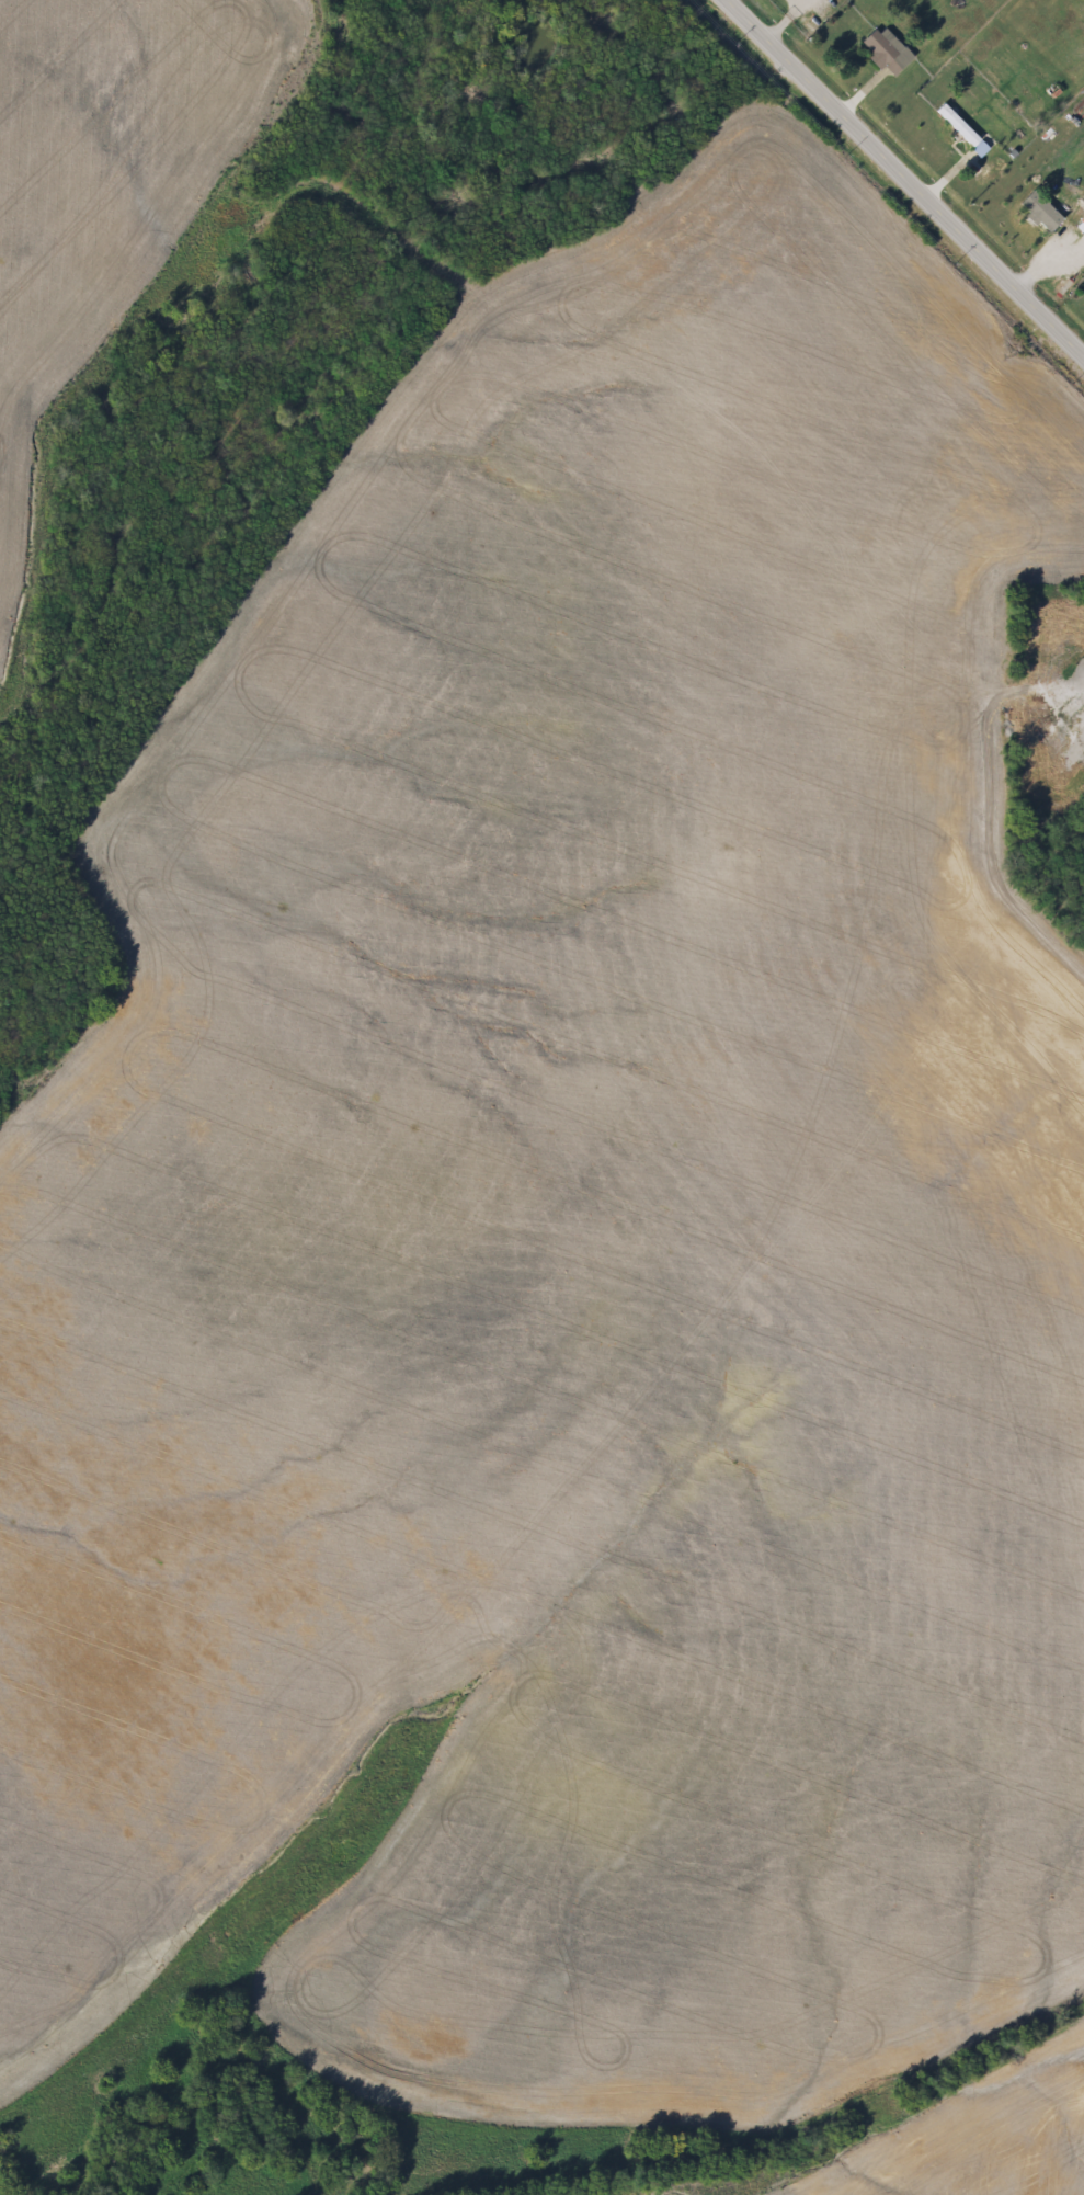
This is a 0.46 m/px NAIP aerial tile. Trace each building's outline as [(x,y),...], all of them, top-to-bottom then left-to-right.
[(865,46),(886,26),(917,58),(897,79),(865,46)] [(982,159),(936,113),(945,105),(990,150),(982,159)] [(1019,206),(1035,191),(1064,220),(1049,236),(1019,206)]
